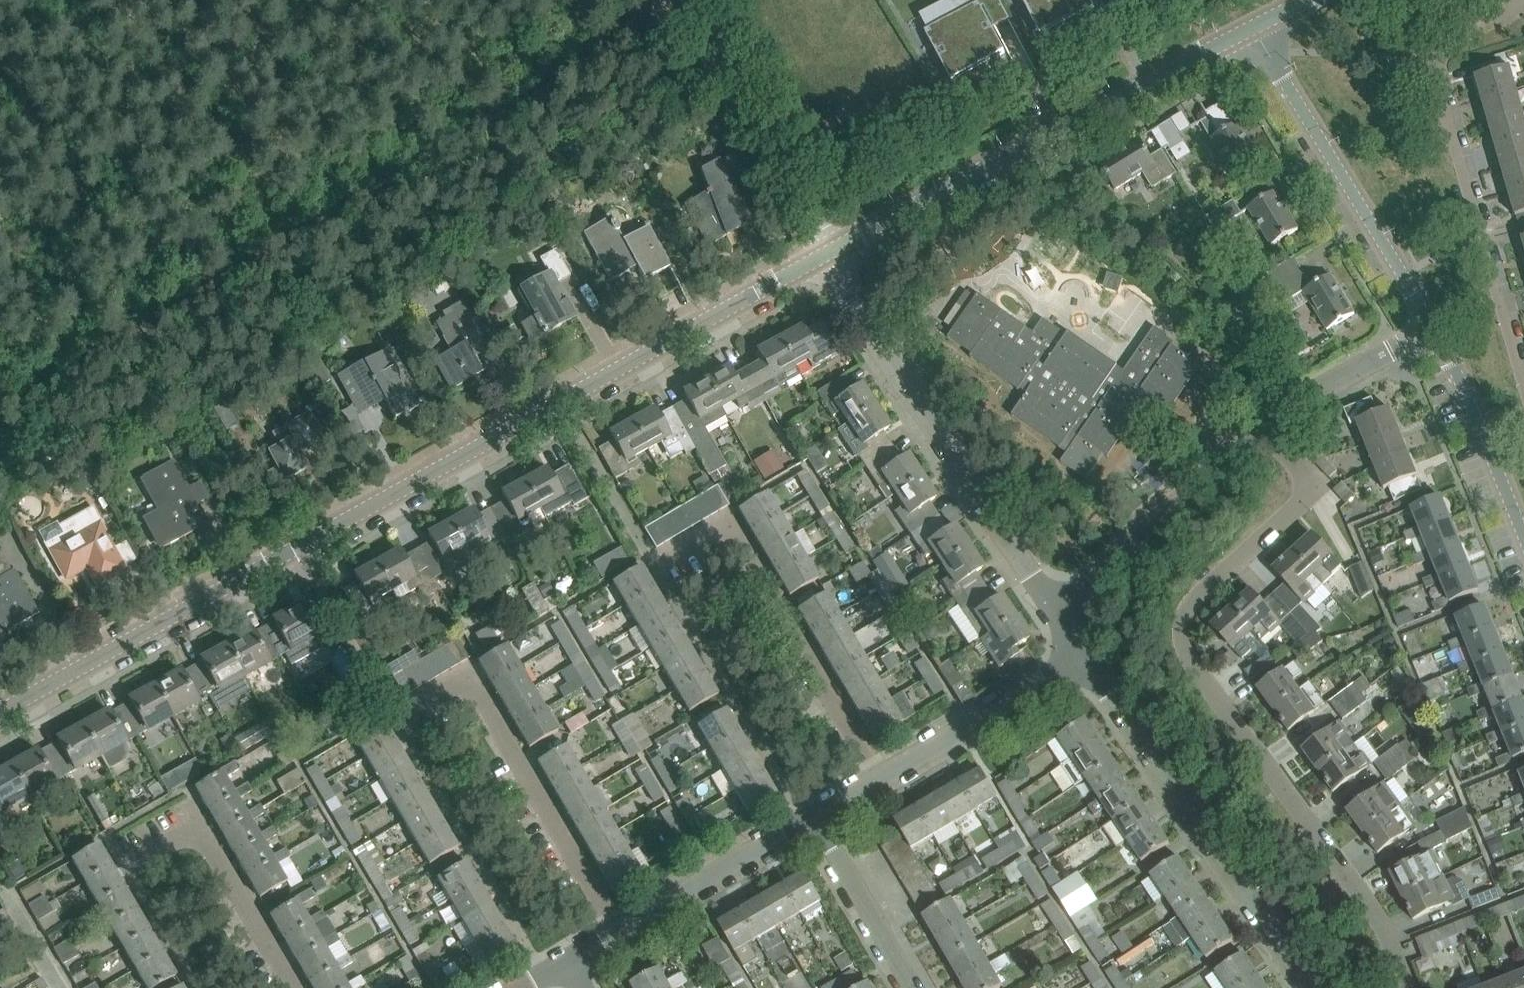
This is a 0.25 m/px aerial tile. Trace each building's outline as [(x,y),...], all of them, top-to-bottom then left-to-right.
[(972,3),(928,26),(927,26),(926,27),(927,30),(925,32),(927,36),(951,81),(991,61),(990,58),(999,53),(1001,56),(1005,54),(1003,49),(1000,51),(989,30),(1009,20),(999,0),(971,0),(972,3)] [(1040,35),(1072,18),(1071,17),(1091,6),(1092,8),(1094,7),(1091,0),(1022,0),(1040,35)] [(1475,76),(1482,100),(1516,90),(1509,66),(1475,76)] [(1482,100),(1488,123),(1522,113),(1516,90),(1482,100)] [(1221,103),(1205,112),(1218,134),(1210,139),(1233,176),(1260,160),(1238,122),(1234,124),(1221,103)] [(1495,146),(1523,138),(1523,118),(1522,113),(1488,123),(1495,146)] [(1162,149),(1163,150),(1168,147),(1170,151),(1184,142),(1171,120),(1151,131),(1162,149)] [(1098,162),(1109,179),(1114,188),(1142,172),(1152,188),(1176,173),(1163,150),(1162,149),(1150,156),(1139,137),(1098,162)] [(1502,169),(1523,163),(1523,138),(1495,146),(1502,169)] [(690,214),(698,228),(707,246),(753,221),(719,159),(700,169),(711,189),(697,197),(702,207),(690,214)] [(1508,192),(1523,188),(1523,163),(1502,169),(1508,192)] [(1508,192),(1515,216),(1523,213),(1523,188),(1508,192)] [(1275,191),(1258,201),(1248,208),(1271,246),(1298,229),(1275,191)] [(1206,216),(1214,230),(1242,213),(1234,199),(1206,216)] [(588,240),(601,264),(610,282),(636,268),(644,281),(671,267),(661,249),(648,225),(623,238),(620,232),(621,227),(617,221),(615,220),(612,220),(610,222),(609,224),(609,225),(608,226),(608,227),(609,229),(588,240)] [(952,271),(956,278),(988,255),(983,249),(952,271)] [(521,324),(522,326),(532,343),(547,335),(546,333),(562,325),(561,324),(574,317),(564,299),(555,283),(568,276),(555,251),(540,259),(547,272),(516,289),(523,303),(527,301),(535,317),(521,324)] [(1312,286),(1294,257),(1266,273),(1281,297),(1284,302),(1303,291),(1327,330),(1354,314),(1330,274),(1312,286)] [(453,273),(439,281),(445,291),(459,284),(453,273)] [(1066,335),(1043,319),(1032,334),(1025,329),(1026,327),(978,294),(948,338),(949,339),(951,337),(973,352),(970,357),(972,358),(973,357),(1018,388),(1017,389),(1018,390),(1020,389),(1026,393),(1011,415),(1013,416),(1014,415),(1059,446),(1058,447),(1060,449),(1060,448),(1067,453),(1061,461),(1086,479),(1103,454),(1108,457),(1109,455),(1107,454),(1138,409),(1140,411),(1141,409),(1141,408),(1147,400),(1167,414),(1169,413),(1167,412),(1198,367),(1200,368),(1201,366),(1164,341),(1168,336),(1154,327),(1123,373),(1116,368),(1117,366),(1115,365),(1114,367),(1069,335),(1070,334),(1068,332),(1066,335)] [(1225,298),(1217,307),(1227,316),(1235,307),(1225,298)] [(453,312),(435,322),(450,351),(449,352),(438,358),(444,369),(454,387),(482,371),(476,359),(472,352),(486,344),(477,327),(465,305),(463,302),(451,308),(453,312)] [(802,326),(778,339),(794,368),(795,367),(807,360),(812,368),(837,355),(821,325),(820,325),(822,329),(807,337),(802,326)] [(763,362),(747,370),(762,397),(770,393),(776,389),(779,387),(786,383),(800,376),(798,373),(795,367),(794,368),(778,339),(757,351),(763,362)] [(418,406),(408,388),(387,349),(339,376),(344,386),(354,404),(364,399),(369,408),(384,400),(395,419),(418,406)] [(728,367),(705,380),(720,408),(721,408),(733,401),(737,407),(738,410),(746,405),(751,403),(758,399),(762,397),(747,370),(734,378),(728,367)] [(839,412),(847,424),(875,406),(861,384),(851,391),(842,377),(845,375),(845,374),(816,393),(831,417),(839,412)] [(689,403),(674,411),(696,448),(695,448),(710,474),(714,472),(723,467),(726,465),(705,429),(727,417),(721,408),(720,408),(705,380),(683,392),(689,403)] [(1357,423),(1365,443),(1398,430),(1389,408),(1378,412),(1372,398),(1344,409),(1350,425),(1357,423)] [(848,442),(862,464),(888,447),(879,433),(889,427),(875,406),(847,424),(856,437),(848,442)] [(654,408),(631,421),(647,450),(660,442),(665,451),(679,443),(685,454),(695,448),(696,448),(674,411),(660,419),(654,408)] [(267,450),(274,463),(284,481),(309,467),(302,454),(326,441),(316,424),(310,412),(285,425),(271,433),(278,444),(267,450)] [(647,450),(631,421),(609,433),(615,443),(601,452),(599,448),(598,449),(615,478),(639,465),(634,457),(647,450)] [(1365,443),(1374,466),(1407,452),(1398,430),(1365,443)] [(1304,450),(1319,466),(1327,459),(1312,443),(1304,450)] [(814,446),(804,453),(810,463),(820,456),(814,446)] [(886,500),(894,494),(921,476),(907,454),(897,461),(888,447),(862,464),(886,500)] [(1407,452),(1374,466),(1383,488),(1388,486),(1394,501),(1422,489),(1407,452)] [(1327,459),(1319,466),(1329,477),(1337,470),(1327,459)] [(147,521),(153,531),(163,549),(192,532),(182,512),(209,497),(200,481),(189,488),(173,460),(142,478),(162,512),(147,521)] [(546,468),(526,479),(542,507),(547,516),(556,511),(572,502),(573,506),(587,498),(568,465),(567,466),(569,469),(552,479),(546,468)] [(714,472),(710,474),(714,481),(726,474),(723,467),(714,472)] [(708,491),(717,485),(714,481),(710,474),(692,484),(699,496),(708,491)] [(1334,481),(1337,485),(1338,485),(1343,482),(1347,478),(1343,474),(1334,481)] [(800,481),(809,497),(820,490),(810,475),(800,481)] [(894,513),(909,535),(935,518),(926,504),(936,497),(921,476),(894,494),(902,507),(894,513)] [(80,479),(78,490),(95,493),(97,482),(80,479)] [(507,503),(495,510),(510,537),(512,541),(533,529),(526,516),(542,507),(526,479),(502,493),(507,503)] [(1338,485),(1337,485),(1333,489),(1346,504),(1355,496),(1343,482),(1338,485)] [(717,485),(708,491),(720,511),(729,505),(717,485)] [(809,497),(819,512),(830,506),(820,490),(809,497)] [(708,491),(699,496),(710,516),(720,511),(708,491)] [(738,509),(751,531),(779,514),(767,492),(738,509)] [(699,496),(690,501),(701,521),(710,516),(699,496)] [(1407,542),(1421,536),(1420,532),(1450,520),(1440,496),(1411,508),(1418,528),(1404,534),(1407,542)] [(690,501),(681,507),(692,527),(701,521),(690,501)] [(57,523),(39,532),(45,543),(48,548),(47,548),(50,553),(51,552),(65,578),(87,566),(98,584),(125,569),(123,565),(114,549),(101,524),(102,524),(100,520),(93,507),(59,526),(57,523)] [(681,507),(671,512),(683,532),(692,527),(681,507)] [(473,509),(452,521),(467,549),(478,543),(483,552),(510,537),(495,510),(478,520),(473,509)] [(671,512),(662,517),(674,537),(683,532),(671,512)] [(751,531),(763,553),(792,536),(779,514),(751,531)] [(662,517),(653,523),(665,543),(674,537),(662,517)] [(826,523),(836,539),(846,533),(836,517),(826,523)] [(933,552),(941,564),(968,546),(954,525),(944,531),(935,518),(909,535),(924,558),(933,552)] [(1416,564),(1430,558),(1429,556),(1459,543),(1450,520),(1420,532),(1421,536),(1428,551),(1413,557),(1416,564)] [(434,544),(420,552),(435,579),(458,566),(453,557),(467,549),(452,521),(428,534),(434,544)] [(665,543),(653,523),(644,528),(656,548),(665,543)] [(846,533),(836,539),(846,555),(856,548),(846,533)] [(1312,535),(1293,552),(1323,584),(1333,575),(1342,567),(1333,557),(1312,533),(1311,534),(1312,535)] [(763,553),(776,574),(805,557),(792,536),(763,553)] [(1425,588),(1440,582),(1439,579),(1469,567),(1459,543),(1429,556),(1430,558),(1437,574),(1422,580),(1425,588)] [(941,581),(957,605),(982,588),(972,574),(982,567),(968,546),(941,564),(948,576),(941,581)] [(1369,553),(1373,566),(1385,561),(1380,549),(1369,553)] [(399,550),(377,562),(393,591),(397,599),(409,593),(418,588),(423,598),(440,589),(435,579),(420,552),(405,560),(399,550)] [(1274,567),(1273,568),(1287,583),(1295,592),(1304,601),(1323,584),(1293,552),(1275,568),(1274,567)] [(9,634),(7,631),(38,613),(14,570),(11,572),(1,555),(0,556),(0,587),(1,588),(0,589),(0,638),(9,634)] [(805,557),(776,574),(789,596),(817,579),(805,557)] [(393,591),(377,562),(354,575),(360,585),(346,593),(344,590),(343,590),(359,620),(383,606),(379,599),(393,591)] [(1349,567),(1361,597),(1371,590),(1359,562),(1349,567)] [(612,583),(625,605),(654,588),(641,566),(612,583)] [(1439,579),(1440,582),(1446,597),(1432,603),(1436,611),(1452,605),(1451,602),(1478,591),(1469,567),(1439,579)] [(869,580),(876,592),(886,586),(884,582),(876,570),(867,576),(869,580)] [(899,572),(884,582),(886,586),(893,596),(908,586),(899,572)] [(886,586),(876,592),(886,608),(897,602),(893,596),(886,586)] [(625,605),(638,626),(667,609),(654,588),(625,605)] [(979,622),(987,634),(987,635),(1015,617),(1015,616),(1001,595),(990,602),(982,588),(957,605),(972,627),(979,622)] [(1250,592),(1232,608),(1251,630),(1261,641),(1280,624),(1271,614),(1263,605),(1250,590),(1249,591),(1250,592)] [(797,610),(810,632),(839,615),(826,593),(797,610)] [(544,600),(533,606),(539,616),(550,611),(544,600)] [(276,626),(267,631),(281,656),(285,654),(291,665),(323,648),(299,605),(273,619),(276,626)] [(1300,605),(1292,613),(1311,634),(1315,630),(1316,631),(1320,627),(1300,605)] [(1451,651),(1466,645),(1464,642),(1494,630),(1484,606),(1455,618),(1463,637),(1448,643),(1451,651)] [(1213,624),(1212,625),(1233,649),(1234,648),(1242,658),(1252,650),(1242,639),(1251,630),(1232,608),(1213,625),(1213,624)] [(638,626),(650,647),(679,630),(667,609),(638,626)] [(1410,609),(1394,616),(1399,627),(1414,620),(1410,609)] [(565,617),(575,634),(586,628),(576,611),(565,617)] [(1280,624),(1298,644),(1311,634),(1292,613),(1280,624)] [(987,635),(987,634),(979,639),(986,649),(990,656),(998,666),(1006,661),(1009,666),(1029,654),(1025,648),(1026,648),(1025,647),(1022,649),(1019,644),(1029,638),(1027,634),(1030,632),(1019,615),(1019,614),(1015,616),(1015,617),(987,635)] [(810,632),(822,653),(851,636),(839,615),(810,632)] [(887,622),(897,638),(907,631),(897,615),(887,622)] [(550,626),(560,643),(570,637),(560,620),(550,626)] [(932,624),(927,628),(927,634),(933,637),(938,634),(938,627),(932,624)] [(488,626),(475,634),(484,649),(497,641),(488,626)] [(586,628),(575,634),(585,650),(595,643),(586,628)] [(650,647),(663,669),(692,652),(679,630),(650,647)] [(1315,630),(1311,634),(1298,644),(1291,649),(1298,657),(1322,639),(1316,631),(1315,630)] [(1460,675),(1475,669),(1474,665),(1504,653),(1494,630),(1464,642),(1466,645),(1472,660),(1456,666),(1460,675)] [(252,631),(227,645),(245,676),(281,656),(267,631),(256,638),(252,631)] [(907,631),(897,638),(907,654),(917,647),(907,631)] [(822,653),(835,674),(864,658),(851,636),(822,653)] [(1384,637),(1383,643),(1387,646),(1392,644),(1393,639),(1389,636),(1384,637)] [(570,637),(560,643),(568,658),(579,652),(570,637)] [(457,639),(448,644),(459,664),(468,658),(457,639)] [(448,644),(438,649),(450,669),(459,664),(448,644)] [(205,666),(194,672),(208,696),(245,676),(227,645),(201,659),(205,666)] [(478,662),(491,683),(520,667),(507,645),(478,662)] [(438,649),(429,655),(441,675),(450,669),(438,649)] [(387,666),(393,676),(401,671),(410,666),(420,660),(414,650),(387,666)] [(663,669),(676,690),(704,673),(692,652),(663,669)] [(1243,670),(1250,680),(1275,661),(1268,652),(1243,670)] [(1470,698),(1484,692),(1483,689),(1513,676),(1504,653),(1474,665),(1475,669),(1481,684),(1467,690),(1470,698)] [(590,660),(600,677),(611,671),(601,654),(590,660)] [(429,655),(420,660),(431,680),(441,675),(429,655)] [(1430,656),(1412,663),(1420,683),(1438,675),(1430,656)] [(835,674),(848,696),(876,679),(864,658),(835,674)] [(913,664),(922,679),(932,673),(923,658),(913,664)] [(420,660),(410,666),(422,685),(431,680),(420,660)] [(949,685),(951,688),(962,680),(949,660),(937,667),(949,685)] [(1274,677),(1258,688),(1259,690),(1260,689),(1274,709),(1298,691),(1290,681),(1302,672),(1295,662),(1284,670),(1274,677)] [(575,669),(585,686),(595,680),(585,663),(575,669)] [(410,666),(401,671),(413,691),(422,685),(410,666)] [(1397,666),(1389,672),(1394,679),(1402,674),(1397,666)] [(491,683),(503,705),(532,688),(520,667),(491,683)] [(180,671),(156,684),(173,716),(208,696),(194,672),(184,678),(180,671)] [(413,691),(401,671),(393,676),(392,677),(404,696),(413,691)] [(611,671),(600,677),(609,692),(620,686),(611,671)] [(704,673),(676,690),(689,712),(717,695),(704,673)] [(932,673),(922,679),(933,696),(943,690),(932,673)] [(1354,684),(1330,702),(1336,710),(1360,692),(1371,684),(1365,676),(1354,684)] [(1479,722),(1494,716),(1493,712),(1523,700),(1513,676),(1483,689),(1484,692),(1490,707),(1476,712),(1479,722)] [(848,696),(860,717),(889,700),(876,679),(848,696)] [(1439,679),(1422,686),(1429,704),(1446,697),(1439,679)] [(595,680),(585,686),(593,701),(604,694),(595,680)] [(1298,691),(1274,709),(1289,728),(1288,729),(1288,730),(1304,718),(1314,711),(1325,703),(1310,683),(1298,691)] [(133,706),(124,711),(137,736),(173,716),(156,684),(129,699),(133,706)] [(503,705),(516,726),(545,709),(532,688),(503,705)] [(889,700),(860,717),(873,739),(914,715),(901,692),(889,700)] [(1360,692),(1336,710),(1343,720),(1367,702),(1360,692)] [(1504,738),(1503,735),(1523,727),(1523,703),(1523,700),(1493,712),(1494,716),(1500,729),(1485,735),(1489,744),(1504,738)] [(1411,701),(1398,711),(1405,720),(1415,713),(1418,710),(1411,701)] [(545,709),(516,726),(529,748),(557,731),(545,709)] [(697,726),(710,748),(738,731),(725,709),(697,726)] [(84,724),(101,756),(109,769),(127,759),(130,748),(127,741),(137,736),(124,711),(112,717),(108,711),(84,724)] [(621,719),(631,736),(641,752),(651,746),(632,713),(621,719)] [(353,735),(366,757),(394,740),(382,718),(353,735)] [(611,725),(621,742),(631,736),(621,719),(618,721),(611,725)] [(1058,737),(1072,758),(1100,740),(1086,719),(1058,737)] [(1319,738),(1303,750),(1303,751),(1304,750),(1319,770),(1354,744),(1339,723),(1329,731),(1328,731),(1319,738)] [(61,746),(52,751),(65,776),(101,756),(84,724),(58,739),(61,746)] [(1504,738),(1510,753),(1494,759),(1498,768),(1515,761),(1514,758),(1523,754),(1523,727),(1503,735),(1504,738)] [(710,748),(722,769),(751,752),(738,731),(710,748)] [(246,732),(236,738),(243,749),(253,743),(246,732)] [(631,736),(621,742),(630,758),(641,752),(631,736)] [(366,757),(378,778),(407,761),(394,740),(366,757)] [(1075,786),(1086,779),(1114,760),(1100,740),(1072,758),(1061,765),(1075,786)] [(1354,744),(1319,770),(1333,790),(1332,790),(1333,791),(1349,780),(1359,773),(1358,772),(1369,764),(1354,744)] [(537,762),(550,784),(578,767),(565,745),(537,762)] [(1398,746),(1373,763),(1380,772),(1404,755),(1398,746)] [(37,750),(13,764),(30,795),(65,776),(52,751),(40,757),(37,750)] [(722,769),(735,791),(764,774),(751,752),(722,769)] [(649,760),(660,777),(670,771),(660,754),(649,760)] [(1404,755),(1380,772),(1386,781),(1411,763),(1404,755)] [(1456,755),(1451,757),(1457,772),(1462,770),(1456,755)] [(1086,779),(1099,798),(1127,780),(1114,760),(1086,779)] [(195,788),(208,810),(236,794),(234,791),(226,777),(239,769),(235,761),(219,770),(221,773),(195,788)] [(378,778),(391,800),(420,783),(407,761),(378,778)] [(306,770),(316,786),(326,780),(316,763),(306,770)] [(3,810),(30,795),(13,764),(0,771),(0,812),(3,810)] [(635,770),(644,786),(654,780),(644,764),(635,770)] [(550,784),(562,805),(591,788),(578,767),(550,784)] [(276,781),(284,795),(305,782),(296,769),(276,781)] [(981,769),(959,781),(976,810),(998,797),(981,769)] [(670,771),(660,777),(669,793),(680,787),(670,771)] [(764,774),(735,791),(748,812),(777,796),(764,774)] [(999,784),(1008,800),(1017,795),(1008,779),(999,784)] [(326,780),(316,786),(324,801),(335,795),(326,780)] [(654,780),(644,786),(653,802),(663,796),(654,780)] [(1105,807),(1113,819),(1114,820),(1141,801),(1127,780),(1099,798),(1099,799),(1088,806),(1094,815),(1105,807)] [(959,781),(938,794),(955,823),(976,810),(959,781)] [(208,810),(221,832),(248,816),(247,813),(238,798),(252,790),(247,783),(234,791),(236,794),(208,810)] [(391,800),(403,821),(432,804),(420,783),(391,800)] [(1373,792),(1347,811),(1348,812),(1349,811),(1364,831),(1399,805),(1384,784),(1373,792)] [(562,805),(575,827),(604,810),(591,788),(562,805)] [(1523,804),(1523,792),(1510,798),(1514,808),(1523,804)] [(938,794),(916,806),(933,836),(955,823),(938,794)] [(1008,800),(1021,822),(1030,816),(1017,795),(1008,800)] [(675,803),(685,820),(695,814),(685,797),(675,803)] [(85,803),(99,827),(108,822),(94,798),(85,803)] [(1127,839),(1128,841),(1155,822),(1141,801),(1114,820),(1113,819),(1103,827),(1116,847),(1127,839)] [(221,832),(234,854),(261,837),(259,834),(251,821),(265,812),(261,804),(247,813),(248,816),(221,832)] [(403,821),(416,843),(445,826),(432,804),(403,821)] [(1399,805),(1364,831),(1378,851),(1377,852),(1378,853),(1394,841),(1404,834),(1404,833),(1414,826),(1399,805)] [(659,812),(669,829),(680,823),(670,806),(659,812)] [(902,834),(908,845),(911,849),(933,836),(916,806),(894,819),(902,834)] [(331,813),(341,829),(351,823),(342,807),(331,813)] [(1437,822),(1441,830),(1468,816),(1464,807),(1437,822)] [(575,827),(587,848),(616,831),(604,810),(575,827)] [(695,814),(685,820),(693,835),(704,830),(695,814)] [(1487,814),(1477,818),(1486,842),(1497,838),(1487,814)] [(1030,838),(1033,842),(1042,837),(1039,832),(1030,816),(1021,822),(1030,838)] [(1468,816),(1441,830),(1443,834),(1447,841),(1472,827),(1468,816)] [(1155,822),(1128,841),(1142,862),(1169,843),(1155,822)] [(351,823),(341,829),(349,844),(360,838),(351,823)] [(680,823),(669,829),(678,844),(689,838),(680,823)] [(234,854),(246,875),(274,859),(272,856),(264,842),(278,834),(273,826),(259,834),(261,837),(234,854)] [(331,826),(326,829),(329,835),(334,832),(331,826)] [(445,826),(416,843),(429,865),(458,848),(445,826)] [(587,848),(600,870),(629,853),(616,831),(587,848)] [(1048,832),(1042,837),(1033,842),(1033,843),(1039,852),(1054,841),(1048,832)] [(882,847),(888,857),(908,845),(902,834),(882,847)] [(1014,839),(999,849),(1005,859),(1020,849),(1014,839)] [(72,860),(85,882),(112,867),(98,844),(72,860)] [(888,857),(894,867),(914,855),(911,849),(908,845),(888,857)] [(332,852),(337,861),(347,855),(342,846),(332,852)] [(274,859),(246,875),(259,898),(287,882),(276,864),(291,856),(286,848),(272,856),(274,859)] [(1005,859),(999,849),(982,859),(988,869),(1005,859)] [(356,856),(366,872),(376,866),(367,850),(356,856)] [(629,853),(600,870),(613,891),(642,875),(629,853)] [(1051,863),(1050,862),(1044,853),(1034,860),(1041,869),(1051,863)] [(1419,859),(1390,873),(1391,874),(1392,874),(1403,896),(1442,876),(1431,853),(1425,856),(1419,859)] [(894,867),(900,878),(921,865),(914,855),(894,867)] [(1150,875),(1165,896),(1192,878),(1178,856),(1150,875)] [(449,899),(450,900),(479,883),(466,861),(437,878),(444,890),(432,898),(437,907),(449,899)] [(1018,868),(1029,883),(1038,878),(1028,862),(1018,868)] [(900,878),(906,888),(927,876),(921,865),(900,878)] [(972,865),(956,874),(962,884),(978,875),(972,865)] [(376,866),(366,872),(376,888),(386,882),(376,866)] [(1042,873),(1054,891),(1063,884),(1052,866),(1042,873)] [(85,882),(98,904),(124,888),(112,867),(85,882)] [(805,872),(783,885),(800,913),(822,901),(805,872)] [(962,884),(956,874),(940,883),(946,893),(962,884)] [(319,876),(310,881),(316,891),(325,886),(319,876)] [(906,888),(912,898),(933,886),(927,876),(906,888)] [(1442,876),(1403,896),(1414,918),(1413,918),(1413,919),(1442,905),(1453,899),(1454,902),(1469,895),(1466,888),(1465,888),(1462,881),(1454,879),(1446,883),(1442,876)] [(1038,878),(1029,883),(1038,898),(1048,892),(1038,878)] [(1165,896),(1178,916),(1179,917),(1206,898),(1192,878),(1165,896)] [(450,900),(462,922),(491,905),(479,883),(450,900)] [(1054,891),(1071,919),(1090,906),(1080,891),(1071,897),(1063,884),(1054,891)] [(783,885),(762,897),(779,926),(800,913),(783,885)] [(933,886),(912,898),(919,909),(939,897),(933,886)] [(98,904),(110,926),(137,910),(124,888),(98,904)] [(1469,899),(1473,909),(1501,898),(1497,888),(1469,899)] [(270,916),(283,938),(311,922),(309,919),(301,905),(315,897),(309,889),(294,898),(296,901),(270,916)] [(1508,901),(1512,912),(1523,908),(1523,895),(1508,901)] [(28,905),(32,913),(49,903),(44,896),(28,905)] [(762,897),(740,910),(757,938),(779,926),(762,897)] [(1192,936),(1193,937),(1220,919),(1206,898),(1179,917),(1178,916),(1170,922),(1185,941),(1189,939),(1192,936)] [(923,916),(935,937),(964,921),(951,899),(923,916)] [(49,903),(32,913),(37,921),(53,911),(49,903)] [(1045,910),(1055,925),(1065,919),(1055,904),(1045,910)] [(462,922),(475,943),(504,926),(491,905),(462,922)] [(1498,905),(1480,912),(1485,923),(1502,917),(1498,905)] [(390,912),(400,929),(410,923),(400,906),(390,912)] [(1079,931),(1090,924),(1098,918),(1090,906),(1071,919),(1079,931)] [(3,909),(0,911),(0,927),(10,921),(3,909)] [(381,909),(372,915),(382,932),(391,927),(381,909)] [(110,926),(123,948),(150,932),(137,910),(110,926)] [(757,938),(740,910),(718,922),(744,966),(758,958),(750,943),(757,938)] [(283,938),(296,960),(324,943),(323,941),(314,927),(328,919),(323,911),(309,919),(311,922),(283,938)] [(1480,912),(1463,919),(1468,930),(1485,923),(1480,912)] [(1065,919),(1055,925),(1064,940),(1074,935),(1065,919)] [(1220,919),(1193,937),(1207,958),(1234,940),(1220,919)] [(935,937),(948,959),(977,942),(964,921),(935,937)] [(410,923),(400,929),(409,944),(419,939),(410,923)] [(1457,934),(1452,923),(1435,930),(1440,941),(1457,934)] [(1079,931),(1090,947),(1100,940),(1090,924),(1079,931)] [(504,926),(475,943),(488,965),(516,948),(504,926)] [(123,948),(136,969),(163,954),(150,932),(123,948)] [(1120,932),(1112,937),(1122,952),(1130,948),(1128,945),(1129,945),(1120,932)] [(296,960),(308,982),(336,965),(335,963),(327,948),(341,940),(337,933),(323,941),(324,943),(296,960)] [(1457,934),(1440,941),(1443,948),(1456,943),(1458,938),(1457,934)] [(721,964),(731,959),(718,938),(703,947),(715,967),(721,964)] [(53,949),(58,957),(74,947),(70,939),(53,949)] [(1100,940),(1090,947),(1102,967),(1112,960),(1100,940)] [(948,959),(960,980),(989,963),(977,942),(948,959)] [(74,947),(58,957),(62,965),(79,955),(74,947)] [(415,955),(425,972),(435,966),(425,950),(415,955)] [(1227,987),(1237,987),(1258,974),(1243,953),(1215,971),(1227,987)] [(136,969),(147,987),(155,987),(176,976),(163,954),(136,969)] [(312,987),(347,987),(349,987),(348,984),(339,969),(353,962),(349,955),(335,963),(336,965),(308,982),(312,987)] [(407,955),(397,960),(405,974),(415,968),(407,955)] [(731,959),(721,964),(731,981),(741,975),(731,959)] [(453,961),(442,968),(451,983),(462,977),(453,961)] [(1083,968),(1092,983),(1101,978),(1091,962),(1083,968)] [(960,980),(965,987),(998,987),(1002,985),(989,963),(960,980)] [(425,972),(434,987),(435,987),(444,982),(435,966),(425,972)] [(1116,987),(1117,987),(1125,983),(1114,966),(1105,972),(1116,987)] [(633,987),(677,987),(688,982),(683,973),(667,981),(660,968),(631,983),(633,987)] [(853,969),(838,978),(843,987),(859,978),(853,969)] [(1506,978),(1510,987),(1523,987),(1523,971),(1506,978)] [(1258,974),(1237,987),(1267,987),(1258,974)] [(366,983),(362,976),(348,984),(349,987),(347,987),(358,987),(366,983)] [(35,982),(38,987),(48,987),(44,983),(42,978),(35,982)] [(838,978),(822,987),(843,987),(838,978)] [(1096,987),(1108,987),(1101,978),(1092,983),(1096,987)] [(1484,987),(1510,987),(1506,978),(1484,987)]
